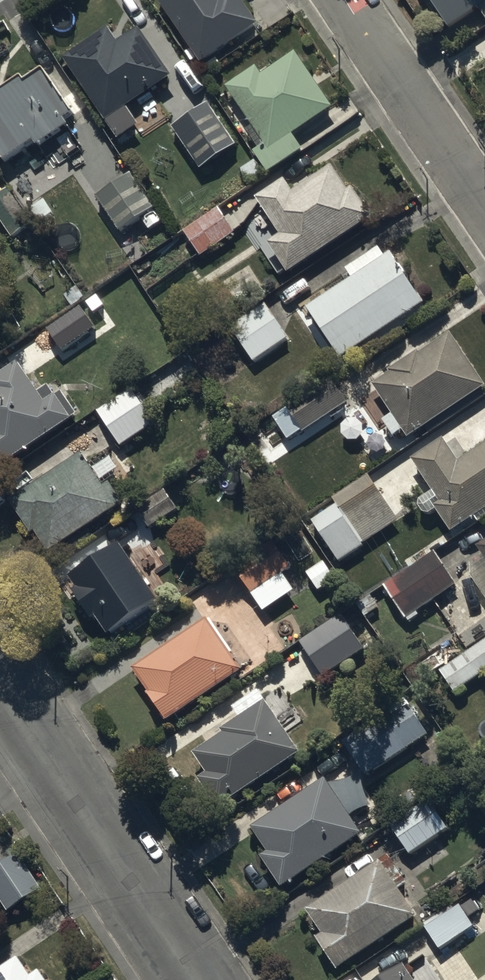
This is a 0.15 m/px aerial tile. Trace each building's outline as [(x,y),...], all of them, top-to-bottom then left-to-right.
[(202,66),(236,43),(241,50),(255,40),(251,33),(261,26),(243,0),(157,0),(202,66)] [(449,28),(480,9),(484,17),(484,0),(431,0),(449,28)] [(109,30),(63,60),(116,141),(141,125),(130,109),(174,80),(142,31),(119,45),(109,30)] [(332,112),(296,54),(262,75),(258,69),(228,87),(264,144),(253,151),(268,175),(304,152),(293,136),(332,112)] [(6,164),(37,144),(40,148),(69,129),(63,119),(74,112),(48,72),(29,84),(26,79),(0,96),(0,154),(6,164)] [(207,104),(173,128),(202,171),(237,146),(207,104)] [(350,193),(332,167),(293,194),(285,182),(258,202),(282,237),(269,246),(290,276),(375,218),(355,189),(350,193)] [(162,221),(130,176),(98,199),(123,233),(142,220),(150,231),(162,221)] [(202,257),(236,235),(219,209),(185,232),(202,257)] [(309,308),(341,360),(427,305),(394,253),(386,258),(380,249),(347,271),(353,280),(309,308)] [(48,328),(63,349),(96,325),(81,304),(48,328)] [(289,340),(265,305),(230,329),(254,364),(289,340)] [(374,385),(394,417),(384,423),(394,439),(403,433),(409,442),(484,389),(484,385),(451,335),(420,356),(418,353),(389,373),(390,375),(374,385)] [(19,358),(0,370),(0,463),(69,417),(53,393),(46,398),(19,358)] [(349,405),(333,380),(275,418),(289,440),(303,431),(306,434),(349,405)] [(155,422),(132,391),(99,415),(122,446),(155,422)] [(459,462),(444,439),(413,461),(435,493),(421,502),(420,508),(423,514),(429,516),(437,511),(450,535),(474,519),(477,525),(484,520),(484,444),(459,462)] [(105,488),(84,456),(10,506),(31,537),(36,533),(50,555),(124,504),(111,484),(105,488)] [(400,522),(367,476),(332,501),(337,508),(314,524),(341,563),(400,522)] [(178,512),(165,492),(137,510),(150,530),(178,512)] [(160,604),(120,546),(71,579),(79,591),(73,595),(91,622),(97,618),(111,638),(160,604)] [(436,552),(384,587),(409,624),(421,616),(419,613),(458,586),(436,552)] [(292,567),(283,553),(242,581),(265,614),(296,592),(283,573),(292,567)] [(337,583),(325,563),(307,574),(319,594),(337,583)] [(364,651),(341,617),(302,644),(324,678),(364,651)] [(210,620),(208,621),(137,672),(150,691),(146,694),(167,723),(242,670),(232,656),(234,654),(210,620)] [(454,693),(484,673),(484,641),(468,652),(458,637),(419,663),(429,679),(440,672),(454,693)] [(302,755),(260,693),(235,710),(240,717),(223,729),(226,733),(194,754),(208,775),(200,781),(220,810),(302,755)] [(368,776),(427,735),(404,701),(345,742),(368,776)] [(363,833),(326,779),(254,830),(271,854),(263,860),(283,889),(363,833)] [(395,833),(411,857),(450,831),(434,807),(395,833)] [(0,869),(0,900),(11,917),(45,896),(20,856),(0,869)] [(390,857),(383,862),(309,911),(326,935),(318,940),(338,972),(419,919),(400,890),(408,884),(390,857)] [(423,924),(441,950),(475,927),(457,901),(423,924)] [(19,960),(0,972),(0,979),(46,979),(40,971),(31,978),(19,960)] [(405,966),(385,979),(415,979),(405,966)]
